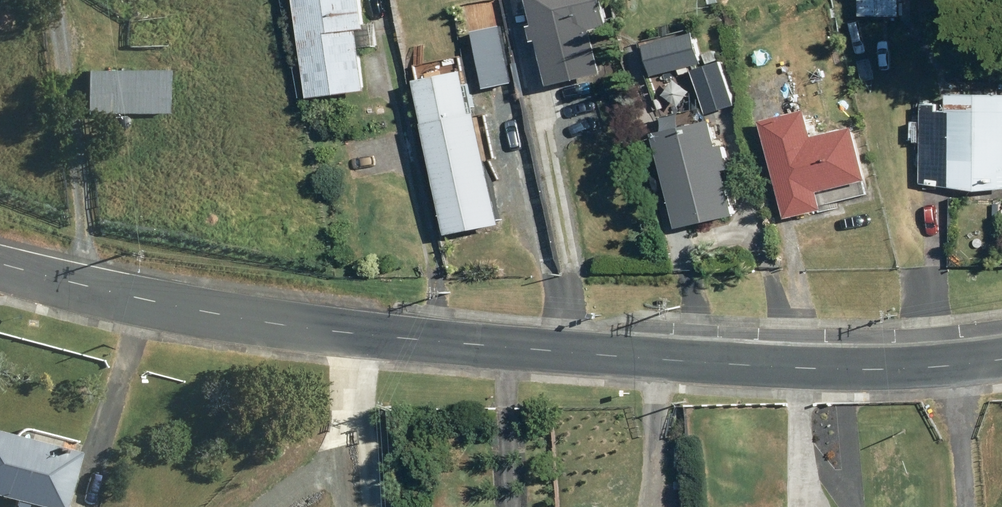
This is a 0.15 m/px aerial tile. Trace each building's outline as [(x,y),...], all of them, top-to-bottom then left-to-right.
[(371,0),(304,0),(314,94),(373,87),(366,25),(374,24),(371,0)] [(602,24),(620,21),(615,0),(540,0),(557,81),(611,69),(602,24)] [(694,15),(714,10),(712,0),(691,0),(694,15)] [(906,13),(906,0),(866,0),(866,13),(906,13)] [(509,20),(479,26),(487,71),(519,65),(509,20)] [(701,29),(653,42),(661,71),(709,59),(701,29)] [(698,69),(711,110),(740,101),(728,60),(698,69)] [(425,76),(455,231),(510,220),(475,66),(425,76)] [(87,112),(170,111),(169,67),(87,67),(87,112)] [(952,184),(1001,185),(1001,90),(954,89),(952,184)] [(818,106),(772,116),(794,215),(831,206),(826,187),(876,176),(864,123),(823,132),(818,106)] [(664,128),(684,224),(742,212),(721,116),(664,128)] [(63,505),(80,444),(0,420),(0,488),(17,493),(15,500),(26,503),(28,496),(63,505)]
